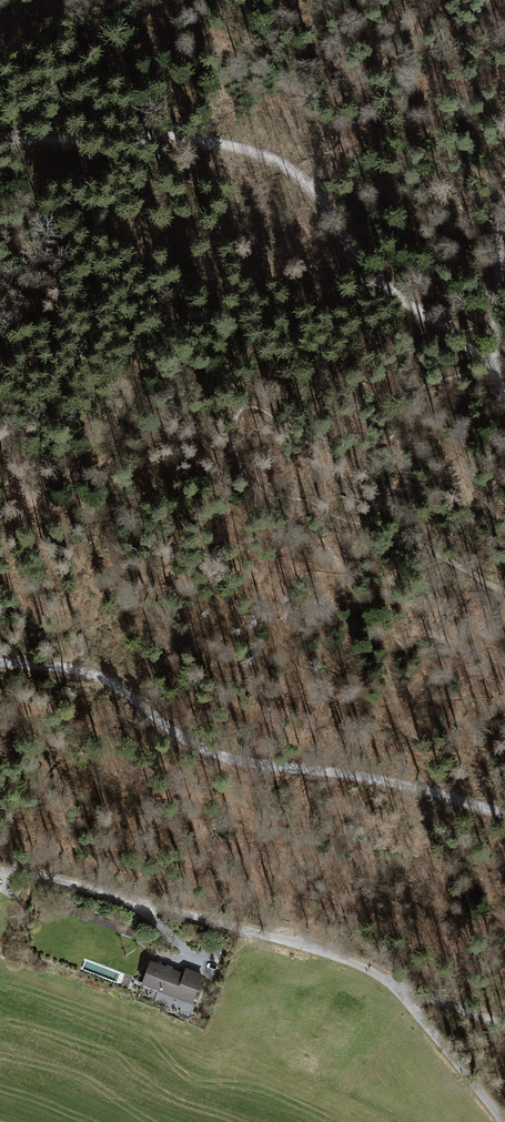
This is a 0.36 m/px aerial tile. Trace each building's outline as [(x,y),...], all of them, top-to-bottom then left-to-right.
[(150,951),(139,977),(193,999),(204,973),(150,951)]
